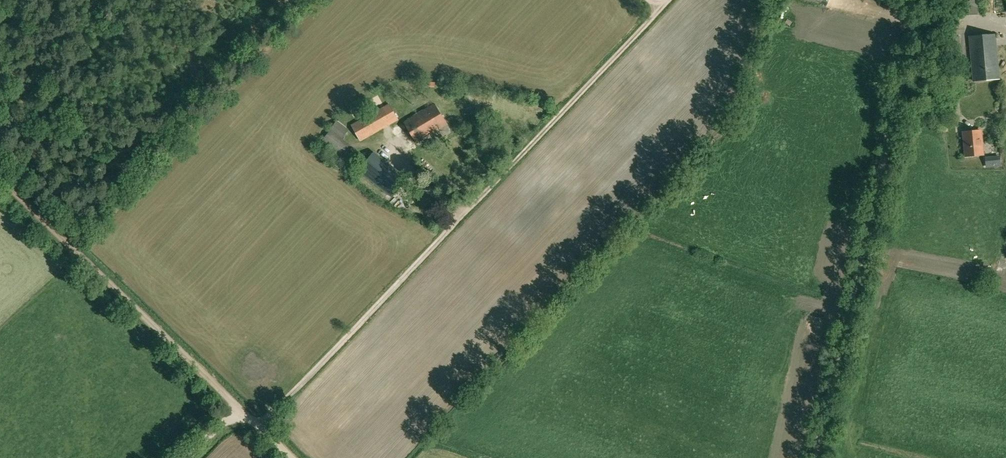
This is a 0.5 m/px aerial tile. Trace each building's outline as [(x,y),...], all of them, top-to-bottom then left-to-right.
[(973,81),(999,79),(995,34),(969,37),(973,81)] [(398,120),(393,111),(400,106),(394,96),(349,122),(360,141),(398,120)] [(434,103),(404,122),(417,143),(447,125),(434,103)] [(349,130),(337,121),(330,130),(321,142),(355,169),(363,158),(354,151),(356,149),(342,139),(349,130)] [(983,154),(981,130),(963,132),(966,156),(983,154)] [(392,198),(407,178),(374,152),(358,171),(392,198)] [(999,157),(985,159),(985,168),(1000,166),(999,157)]
